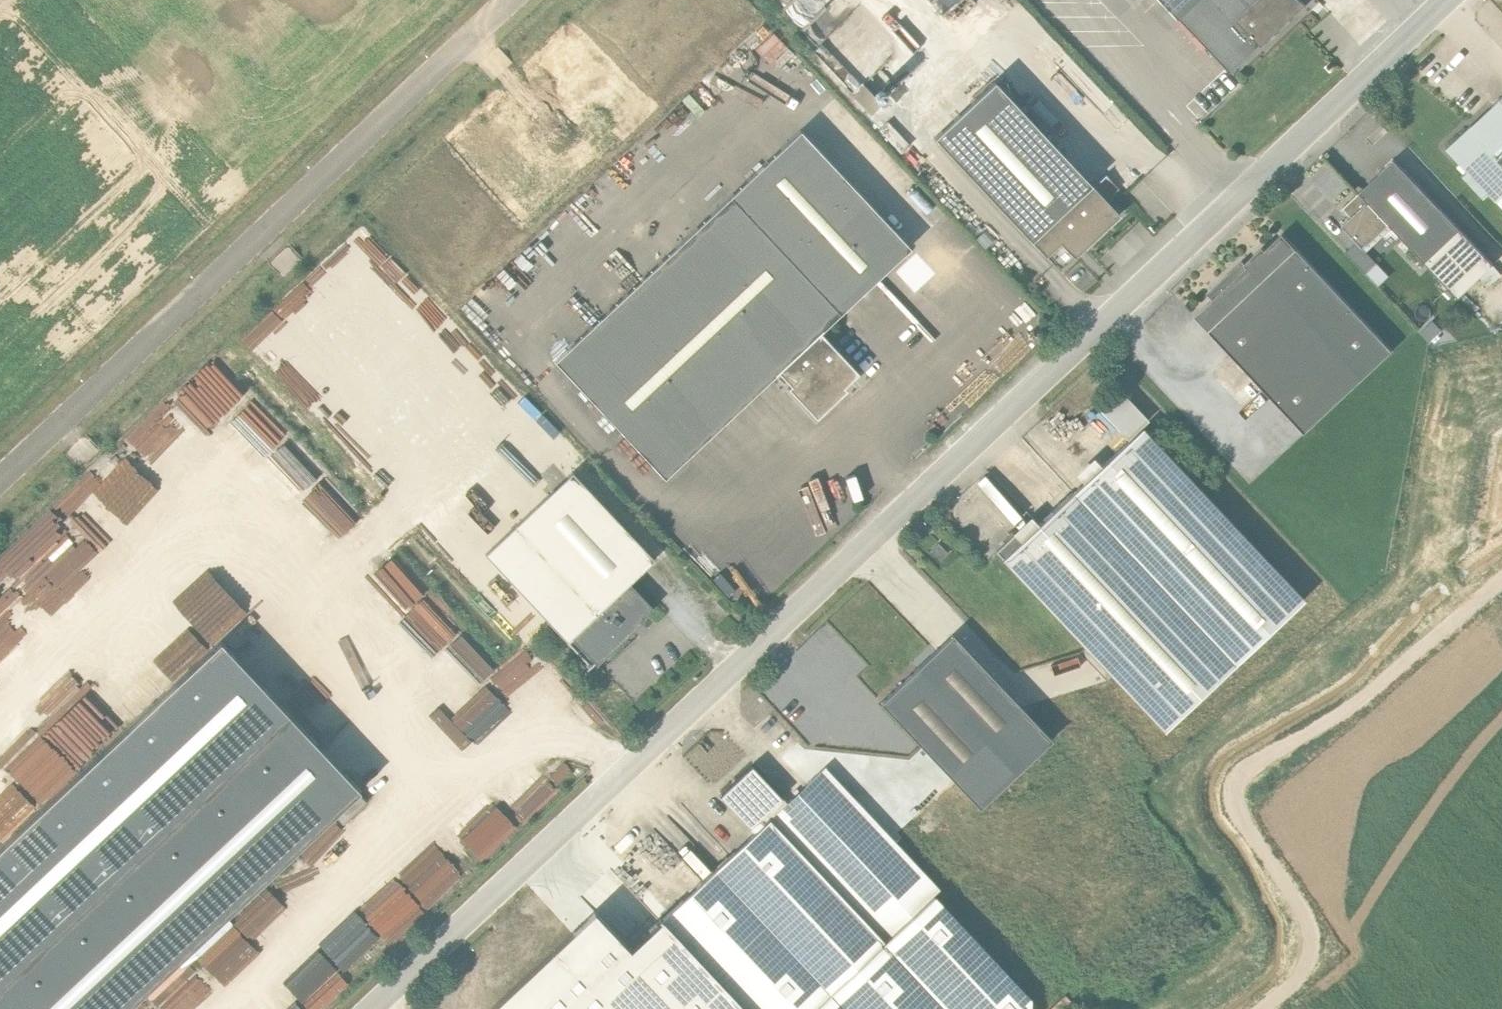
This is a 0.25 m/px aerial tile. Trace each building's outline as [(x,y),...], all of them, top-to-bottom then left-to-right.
[(1230,71),(1259,44),(1262,46),(1305,5),(1300,0),(1164,0),(1230,71)] [(933,137),(1058,271),(1118,215),(993,81),(933,137)] [(1446,148),(1466,171),(1462,175),(1482,197),(1487,194),(1501,209),(1501,96),(1446,148)] [(909,247),(799,130),(555,361),(665,477),(777,371),(790,385),(788,388),(816,418),(846,390),(843,387),(858,373),(819,332),(909,247)] [(1479,278),(1488,287),(1501,274),(1393,159),(1342,208),(1350,216),(1341,225),(1366,251),(1391,227),(1458,298),(1479,278)] [(1304,433),(1392,351),(1282,234),(1264,250),(1261,247),(1244,263),(1241,261),(1206,293),(1212,299),(1194,316),(1304,433)] [(1013,535),(1010,531),(1001,540),(1004,544),(995,553),(1163,731),(1304,599),(1142,427),(1148,421),(1120,391),(1098,411),(1127,442),(1101,466),(1093,458),(1074,476),(1082,484),(1037,526),(1030,518),(1013,535)] [(653,559),(571,472),(484,554),(590,667),(652,609),(629,582),(653,559)] [(978,807),(1050,739),(952,634),(879,703),(978,807)] [(0,847),(0,1008),(126,1008),(359,789),(219,640),(0,847)] [(1031,999),(934,895),(939,889),(824,767),(786,802),(751,766),(719,796),(753,833),(662,919),(747,1008),(1030,1008),(1031,999)] [(496,799),(460,832),(483,856),(519,823),(496,799)]
